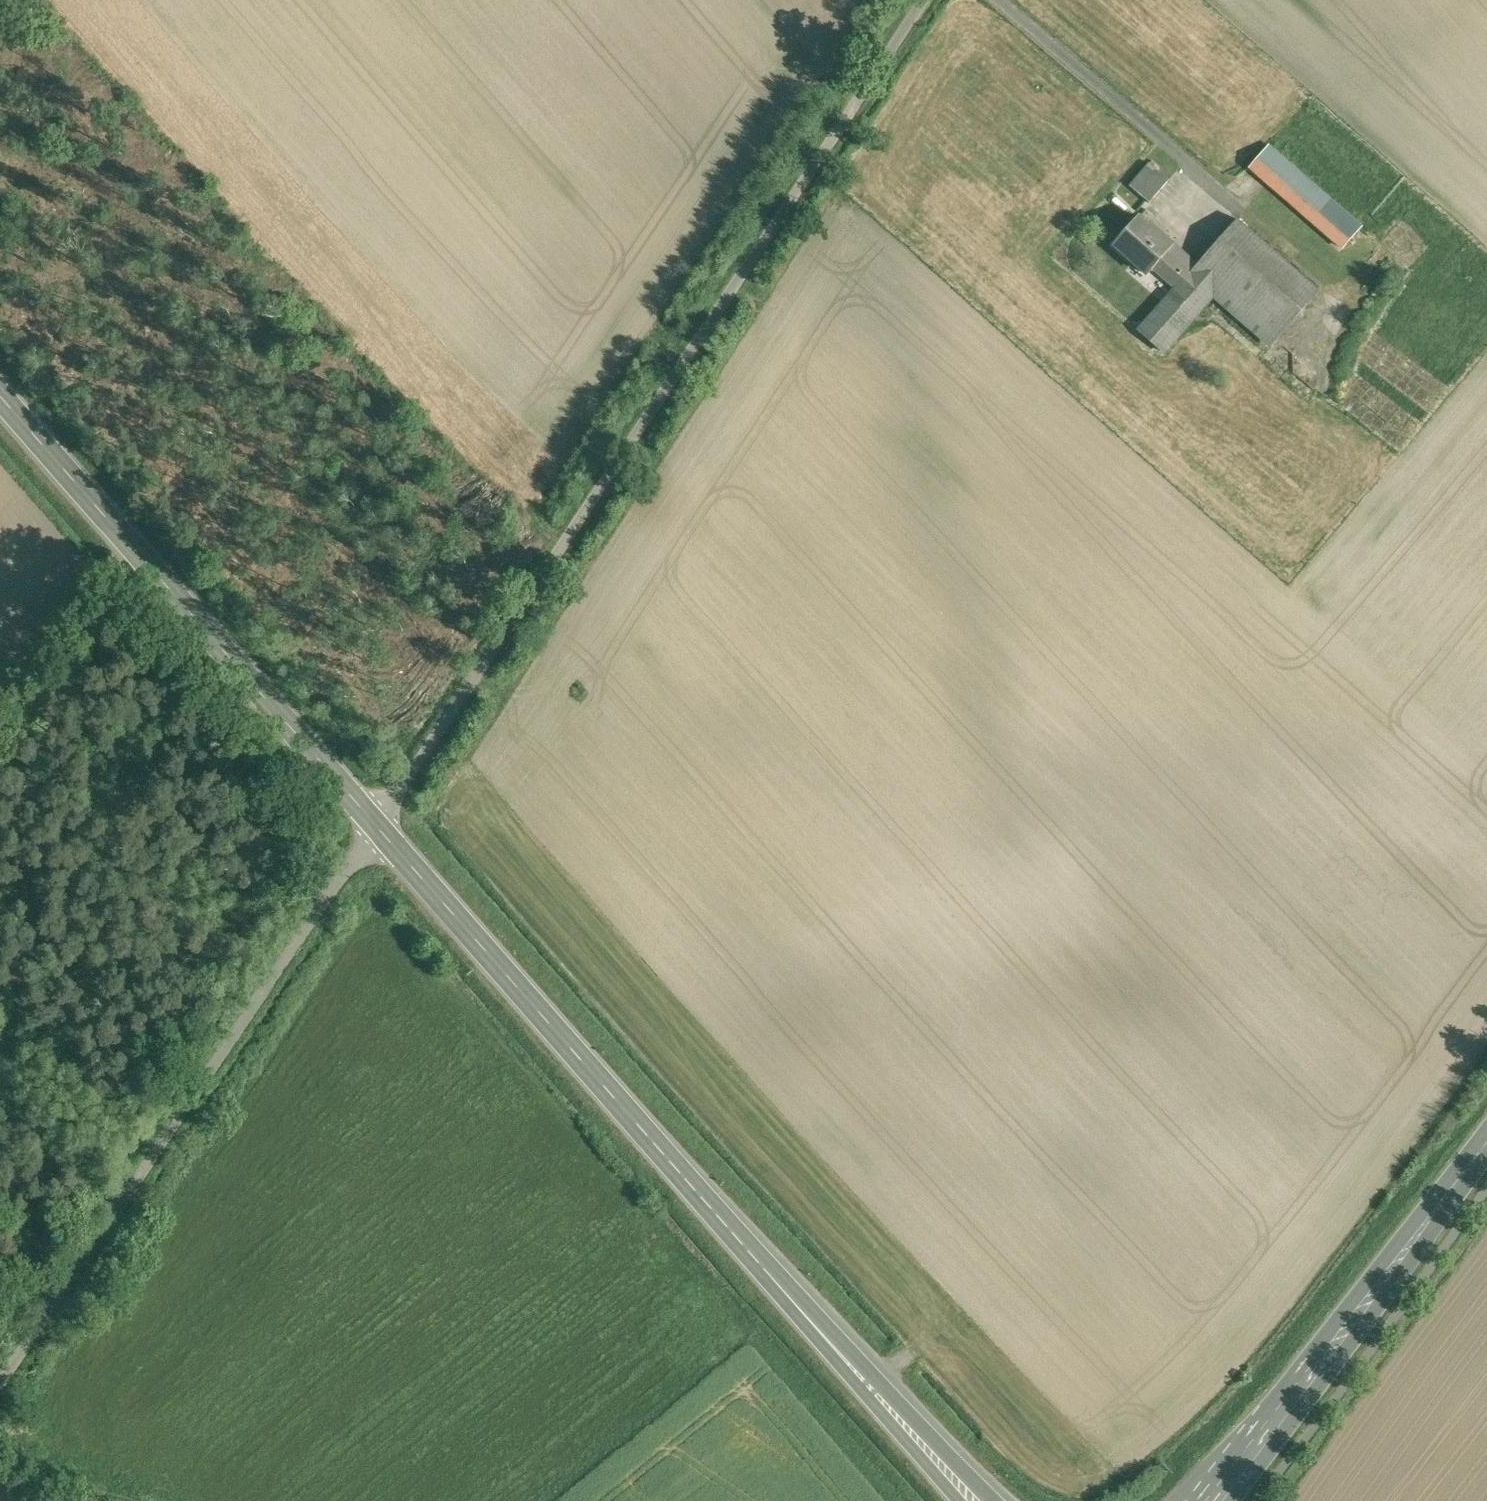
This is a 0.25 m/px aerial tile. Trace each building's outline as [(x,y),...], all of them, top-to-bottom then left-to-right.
[(1273,144),(1255,169),(1344,251),(1365,225),(1273,144)] [(1156,161),(1130,191),(1152,204),(1176,181),(1156,161)] [(1114,245),(1147,275),(1153,268),(1168,251),(1174,245),(1150,224),(1149,226),(1139,217),(1114,245)] [(1177,289),(1139,332),(1163,352),(1214,294),(1272,345),(1308,303),(1227,232),(1192,272),(1168,251),(1153,268),(1177,289)]
